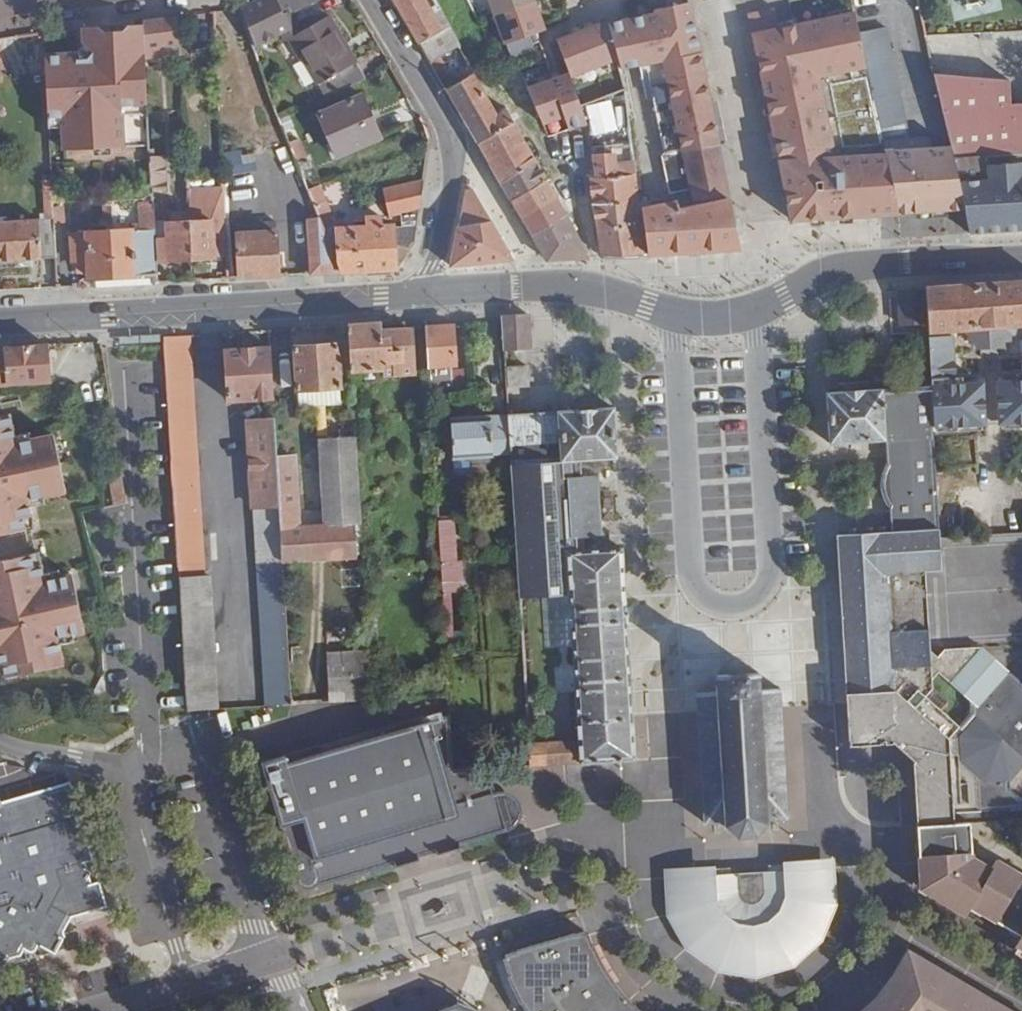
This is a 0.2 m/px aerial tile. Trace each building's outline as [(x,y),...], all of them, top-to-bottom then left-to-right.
[(239,7),(249,35),(253,48),(280,35),(287,32),(302,57),(326,98),(366,79),(329,17),(302,33),(297,25),(291,28),(285,17),(291,14),(320,0),(253,0),(239,7)] [(460,48),(435,0),(394,0),(431,63),(442,57),(460,48)] [(506,44),(545,30),(534,0),(489,0),(506,44)] [(669,194),(690,189),(694,207),(680,210),(678,200),(641,209),(647,254),(650,254),(741,248),(739,241),(735,222),(719,147),(723,146),(701,47),(693,9),(691,2),(658,9),(659,13),(607,25),(618,59),(621,70),(646,65),(665,154),(661,155),(669,194)] [(791,219),(894,214),(898,210),(861,41),(855,12),(778,29),(774,9),(749,15),(791,219)] [(297,25),(291,14),(285,17),(291,28),(297,25)] [(143,39),(144,47),(145,57),(165,56),(164,46),(180,45),(179,34),(178,18),(142,21),(143,24),(143,36),(143,39)] [(606,23),(557,39),(569,73),(570,76),(618,59),(607,25),(606,23)] [(143,36),(143,24),(83,28),(84,45),(87,47),(85,54),(75,54),(44,56),(47,115),(62,114),(64,148),(123,145),(122,114),(121,106),(148,105),(145,57),(144,47),(143,39),(143,36)] [(287,32),(280,35),(295,60),(302,57),(287,32)] [(887,36),(861,41),(898,210),(894,214),(966,210),(954,159),(952,148),(939,151),(931,140),(911,144),(887,36)] [(87,47),(84,45),(75,54),(85,54),(87,47)] [(180,54),(180,45),(164,46),(165,56),(180,56),(180,54)] [(520,71),(525,69),(518,55),(513,57),(520,71)] [(431,63),(447,89),(458,83),(442,57),(431,63)] [(529,92),(531,92),(530,89),(520,71),(489,87),(499,108),(529,92)] [(569,73),(530,89),(531,92),(529,92),(544,126),(565,116),(571,130),(589,122),(570,76),(569,73)] [(479,144),(515,124),(507,109),(497,115),(474,74),(458,83),(447,89),(479,144)] [(935,75),(952,148),(954,159),(966,210),(971,232),(1020,229),(1021,229),(1021,106),(1007,106),(1005,81),(981,78),(935,75)] [(362,96),(318,114),(337,157),(381,139),(362,96)] [(148,105),(121,106),(122,114),(148,112),(148,105)] [(62,114),(47,115),(47,125),(62,124),(62,114)] [(493,167),(529,148),(515,124),(479,144),(493,167)] [(300,138),(289,143),(296,160),(307,156),(300,138)] [(593,202),(640,199),(632,142),(614,144),(615,154),(593,155),(595,176),(590,176),(593,202)] [(493,167),(513,200),(547,181),(529,148),(493,167)] [(163,154),(151,155),(152,187),(165,187),(163,154)] [(308,190),(320,185),(317,178),(305,183),(308,190)] [(387,210),(420,208),(422,193),(424,178),(385,181),(387,210)] [(55,257),(52,213),(52,208),(52,204),(50,179),(42,179),(44,214),(39,214),(39,219),(0,222),(0,261),(55,257)] [(513,200),(523,218),(558,199),(547,181),(513,200)] [(350,182),(333,187),(338,204),(355,199),(350,182)] [(333,216),(320,185),(308,190),(314,204),(319,218),(321,221),(333,216)] [(474,190),(466,190),(451,265),(513,260),(474,190)] [(86,266),(87,277),(92,277),(157,274),(156,260),(155,239),(153,199),(107,201),(108,219),(113,219),(114,230),(108,231),(85,232),(85,239),(70,239),(71,267),(86,266)] [(523,218),(534,235),(568,216),(558,199),(523,218)] [(647,254),(641,209),(640,199),(593,202),(600,256),(647,254)] [(319,218),(314,204),(305,206),(307,219),(319,218)] [(205,205),(186,206),(186,210),(187,222),(206,221),(205,205)] [(172,211),(172,223),(187,222),(186,210),(172,211)] [(397,225),(383,224),(382,216),(366,217),(366,226),(325,229),(342,272),(396,269),(410,250),(397,225)] [(548,260),(589,257),(568,216),(534,235),(548,260)] [(307,219),(309,274),(342,272),(325,229),(321,221),(319,218),(307,219)] [(187,222),(189,258),(215,257),(212,221),(206,221),(187,222)] [(166,238),(155,239),(156,260),(189,258),(187,222),(172,223),(166,223),(166,238)] [(236,225),(238,278),(279,275),(276,223),(236,225)] [(92,277),(93,286),(157,282),(157,274),(92,277)] [(995,284),(979,285),(926,288),(928,324),(932,386),(934,423),(980,420),(977,382),(958,383),(957,376),(954,376),(953,365),(956,365),(955,346),(953,346),(951,327),(971,326),(971,341),(982,340),(982,328),(999,326),(999,339),(1009,338),(1008,323),(1021,322),(1021,283),(995,284)] [(928,324),(926,288),(898,290),(900,325),(928,324)] [(530,351),(528,314),(502,315),(504,352),(530,351)] [(382,331),(382,323),(351,324),(354,371),(386,369),(386,375),(414,373),(411,329),(382,331)] [(455,325),(427,326),(431,393),(431,395),(444,394),(459,393),(459,383),(463,382),(461,364),(458,364),(455,325)] [(204,575),(189,335),(163,336),(164,343),(180,563),(180,577),(204,575)] [(336,344),(295,347),(298,407),(341,404),(336,344)] [(50,380),(48,345),(4,348),(6,383),(18,383),(50,380)] [(274,398),(271,347),(225,350),(228,401),(274,398)] [(528,366),(505,367),(506,386),(529,385),(528,366)] [(1006,380),(1009,418),(1021,417),(1021,379),(1006,380)] [(890,509),(892,532),(837,535),(849,744),(893,743),(904,752),(914,760),(917,824),(953,823),(953,812),(1021,809),(1021,799),(1010,789),(1010,781),(1021,768),(1021,682),(981,647),(946,648),(938,658),(931,650),(927,571),(942,570),(940,538),(940,529),(934,430),(934,423),(932,386),(830,392),(828,392),(831,443),(886,439),(887,462),(880,470),(877,482),(878,492),(882,501),(887,507),(890,509)] [(615,408),(508,413),(508,415),(509,439),(511,461),(561,458),(561,460),(582,459),(619,457),(615,408)] [(26,528),(24,517),(32,515),(29,505),(34,498),(43,496),(65,491),(53,435),(30,439),(22,441),(13,437),(9,414),(0,416),(0,534),(26,528)] [(509,439),(508,415),(453,419),(455,458),(492,455),(491,440),(509,439)] [(277,456),(275,417),(247,419),(266,706),(291,704),(283,563),(277,456)] [(360,488),(358,436),(320,438),(323,489),(360,488)] [(277,456),(283,563),(309,561),(307,528),(300,528),(298,490),(296,455),(277,456)] [(583,476),(582,459),(561,460),(561,458),(511,461),(519,600),(541,598),(544,649),(574,647),(579,740),(581,764),(637,761),(624,549),(586,551),(585,539),(604,538),(600,475),(583,476)] [(126,500),(123,477),(108,480),(112,504),(126,500)] [(360,488),(323,489),(325,527),(354,525),(363,525),(360,488)] [(44,502),(43,496),(34,498),(29,505),(44,502)] [(24,517),(26,528),(34,527),(32,515),(24,517)] [(454,520),(439,521),(442,563),(453,562),(456,562),(454,520)] [(325,527),(328,560),(356,558),(354,525),(325,527)] [(307,528),(309,561),(328,560),(325,527),(307,528)] [(40,552),(32,553),(35,565),(42,563),(40,552)] [(63,665),(59,644),(64,635),(73,634),(85,631),(72,574),(61,576),(52,578),(44,573),(42,563),(35,565),(32,553),(0,560),(0,666),(3,665),(6,677),(63,665)] [(442,563),(443,582),(454,581),(453,562),(442,563)] [(59,570),(44,573),(52,578),(61,576),(59,570)] [(211,575),(204,575),(180,577),(189,711),(219,709),(211,575)] [(377,615),(368,616),(368,630),(377,629),(377,615)] [(369,633),(369,647),(378,647),(377,633),(369,633)] [(73,634),(64,635),(59,644),(74,640),(73,634)] [(327,652),(330,702),(372,700),(370,649),(327,652)] [(787,818),(779,687),(762,688),(761,671),(716,674),(717,691),(696,693),(701,762),(705,823),(724,822),(725,826),(737,837),(758,835),(770,822),(769,820),(787,818)] [(437,854),(462,847),(461,844),(509,830),(514,827),(519,822),(522,815),(522,808),(521,804),(520,801),(515,795),(508,791),(501,791),(496,792),(488,767),(453,769),(450,714),(286,762),(284,753),(263,759),(280,820),(297,880),(299,884),(301,886),(303,887),(307,889),(311,888),(317,886),(391,865),(391,868),(420,860),(419,856),(428,854),(437,851),(437,854)] [(528,742),(530,765),(530,766),(581,764),(579,740),(528,742)] [(107,906),(71,783),(0,804),(0,966),(8,964),(10,958),(22,954),(25,948),(31,951),(35,950),(38,947),(43,944),(47,943),(51,942),(54,942),(58,942),(61,943),(65,944),(69,948),(64,932),(72,916),(107,906)] [(953,823),(917,824),(919,863),(976,860),(971,856),(969,822),(953,823)] [(919,863),(920,885),(964,912),(968,905),(1019,935),(1014,943),(1021,948),(1021,875),(996,860),(991,868),(976,860),(919,863)] [(832,912),(830,865),(659,873),(657,904),(670,944),(700,974),(741,986),(782,978),(815,951),(832,912)] [(640,1009),(634,1004),(625,994),(618,985),(613,979),(608,971),(602,961),(598,954),(594,945),(593,945),(590,936),(583,931),(575,933),(574,932),(517,948),(517,950),(507,953),(503,959),(506,969),(509,977),(508,978),(520,1003),(521,1002),(527,1010),(642,1010),(640,1009)] [(910,952),(900,969),(892,980),(885,989),(879,996),(870,1005),(863,1010),(1011,1010),(910,952)]
